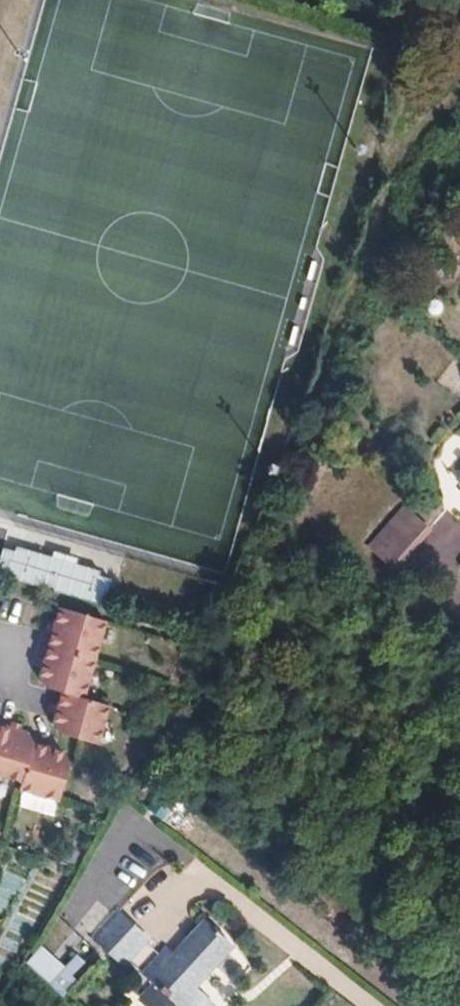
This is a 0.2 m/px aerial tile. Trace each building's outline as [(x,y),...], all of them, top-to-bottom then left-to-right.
[(390,569),(427,527),(401,505),(365,547),(390,569)] [(102,602),(108,577),(98,573),(99,568),(15,544),(13,549),(2,545),(0,552),(0,572),(102,602)] [(103,620),(60,607),(40,675),(46,686),(68,692),(60,722),(65,733),(101,743),(113,705),(82,696),(103,620)] [(21,780),(19,787),(56,798),(67,761),(61,750),(32,742),(26,731),(0,723),(0,773),(21,780)] [(114,964),(120,958),(135,942),(109,915),(85,940),(110,967),(114,964)] [(204,996),(189,980),(224,945),(199,921),(166,954),(160,948),(134,973),(145,983),(132,996),(142,1005),(193,1005),(204,996)] [(73,955),(61,967),(39,945),(22,963),(59,999),(65,993),(60,988),(83,965),(73,955)] [(134,973),(120,958),(114,964),(128,978),(134,973)]
